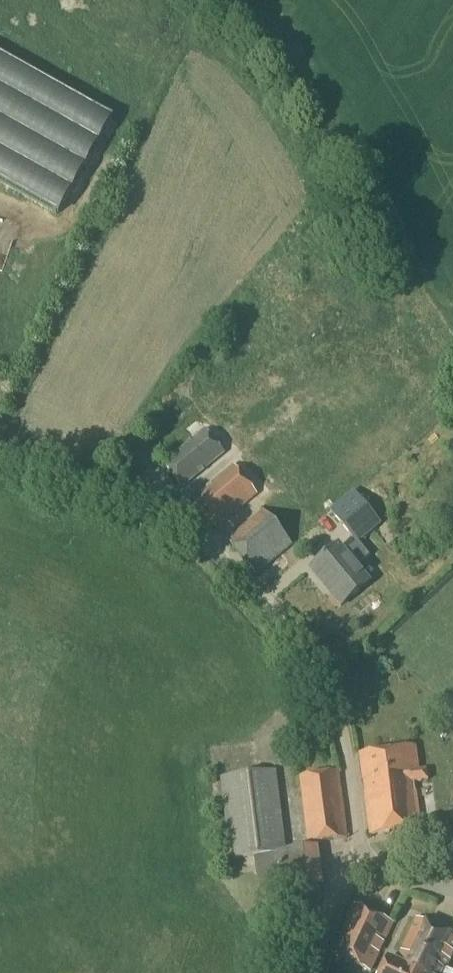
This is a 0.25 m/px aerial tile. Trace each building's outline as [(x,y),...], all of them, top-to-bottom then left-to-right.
[(57,215),(112,118),(0,54),(0,182),(57,215)] [(182,486),(223,454),(205,432),(165,465),(182,486)] [(217,528),(257,495),(233,467),(193,500),(217,528)] [(357,544),(358,543),(380,525),(355,494),(331,513),(357,544)] [(265,511),(228,542),(255,576),(292,545),(265,511)] [(339,547),(311,570),(341,607),(370,584),(357,568),(370,557),(358,543),(345,554),(339,547)] [(419,772),(415,748),(360,756),(371,836),(421,830),(414,783),(428,781),(427,771),(419,772)] [(285,852),(275,773),(222,780),(232,860),(255,857),(260,894),(322,887),(317,848),(285,852)] [(309,844),(347,839),(338,774),(300,779),(309,844)] [(370,972),(393,924),(356,905),(332,954),(370,972)] [(452,954),(452,936),(417,919),(396,962),(389,959),(382,972),(446,972),(447,971),(446,970),(452,954)]
